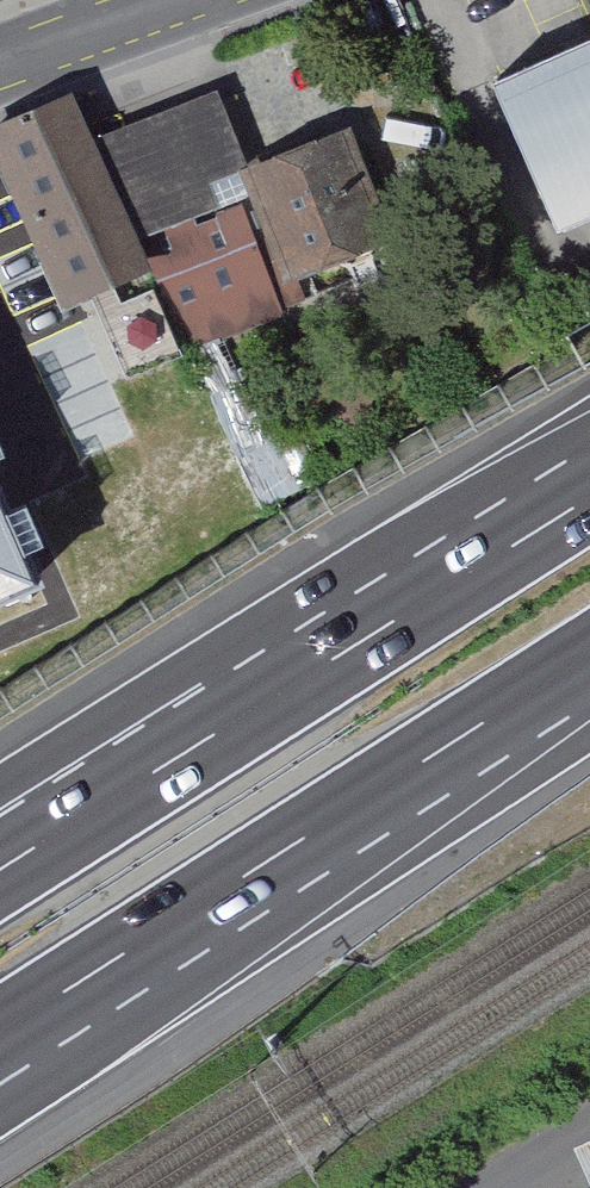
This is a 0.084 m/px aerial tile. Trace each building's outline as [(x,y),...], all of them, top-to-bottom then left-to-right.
[(582,248),(589,244),(589,55),(548,73),(510,90),(582,248)] [(97,94),(3,132),(79,307),(177,270),(165,242),(219,220),(228,245),(285,222),(313,290),(406,252),(359,137),(258,178),(226,98),(117,142),(97,94)] [(22,587),(0,533),(0,597),(22,587)]
